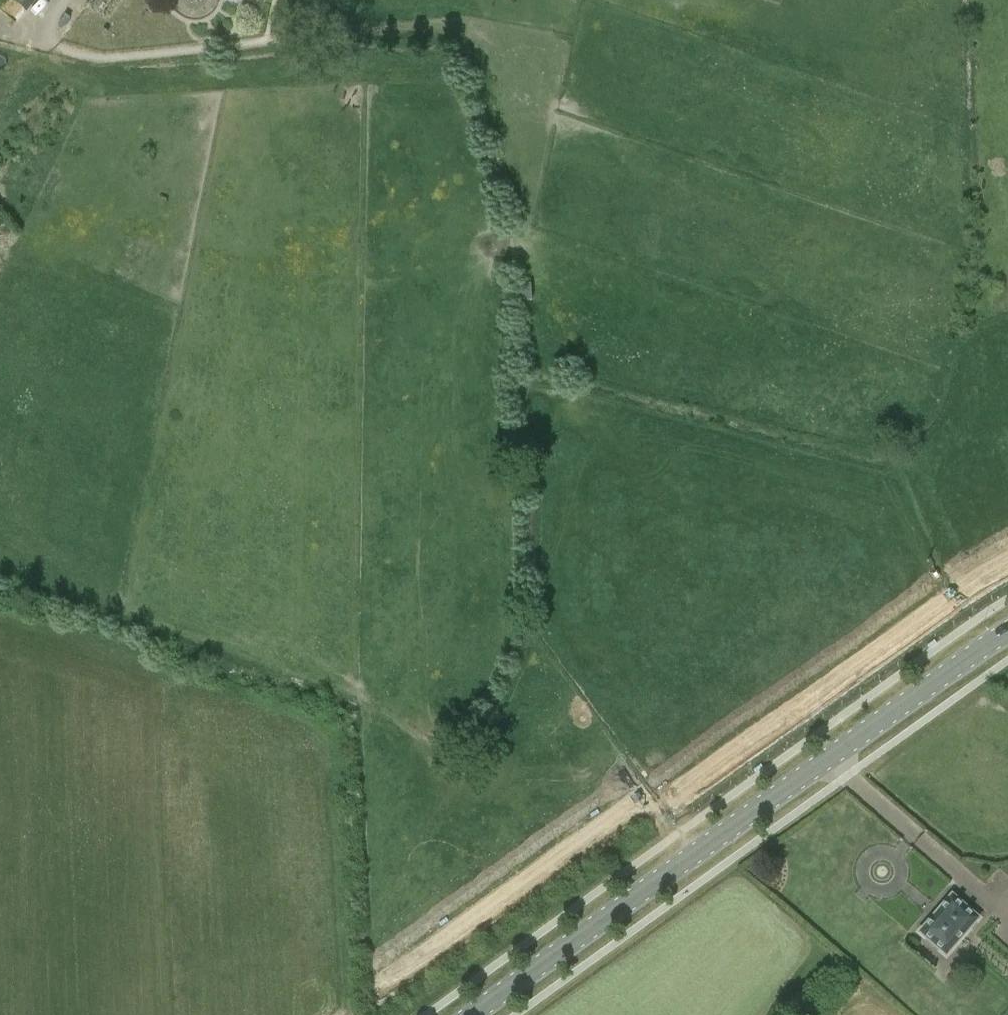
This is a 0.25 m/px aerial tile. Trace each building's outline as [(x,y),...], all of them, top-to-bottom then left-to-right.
[(958,947),(982,918),(954,896),(922,935),(945,953),(958,947)]
